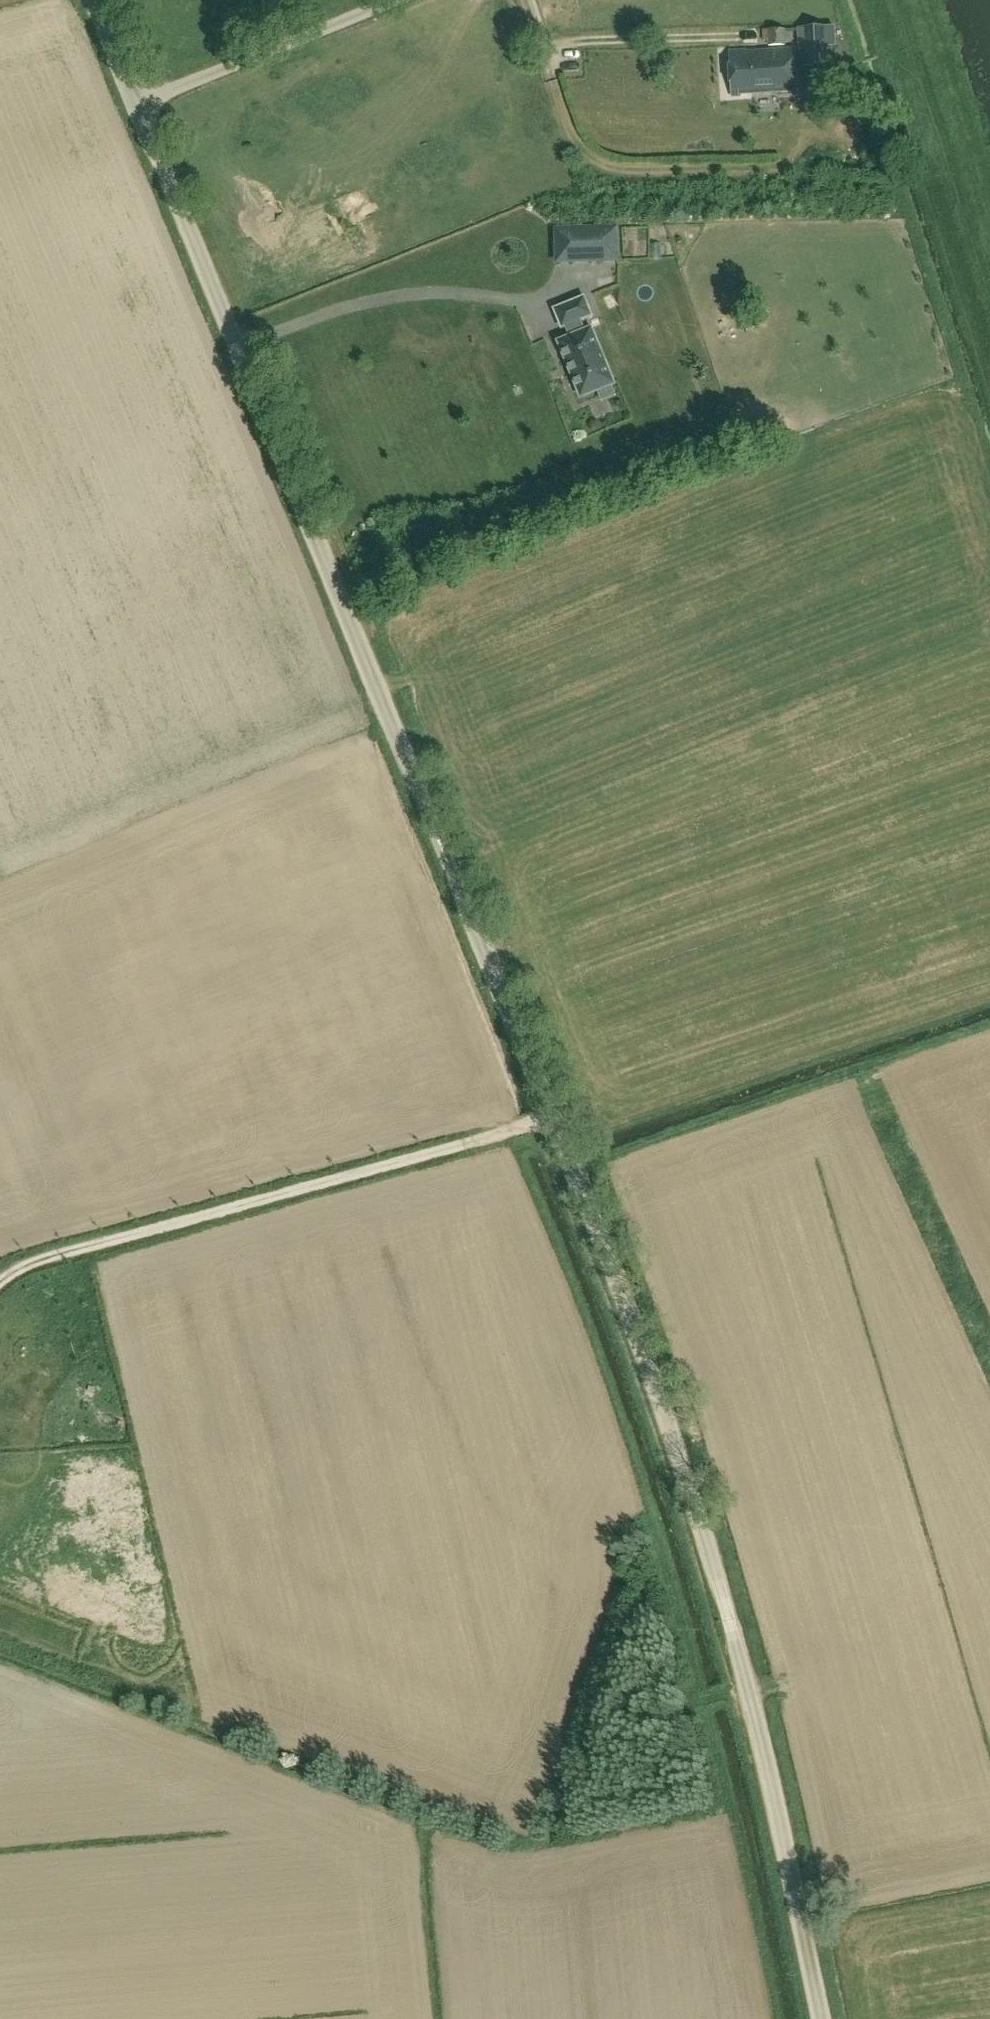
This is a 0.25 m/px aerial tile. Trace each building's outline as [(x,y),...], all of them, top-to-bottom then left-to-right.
[(786,45),(785,25),(769,26),(769,45),(786,45)] [(830,28),(802,29),(804,67),(832,65),(830,28)] [(793,51),(730,54),(731,95),(795,92),(793,51)] [(825,73),(827,89),(841,87),(839,71),(825,73)] [(616,228),(572,230),(573,262),(617,261),(616,228)] [(584,298),(555,310),(562,328),(566,327),(580,321),(592,316),(584,298)] [(570,338),(559,342),(581,397),(614,384),(591,329),(585,332),(580,321),(566,327),(570,338)]
